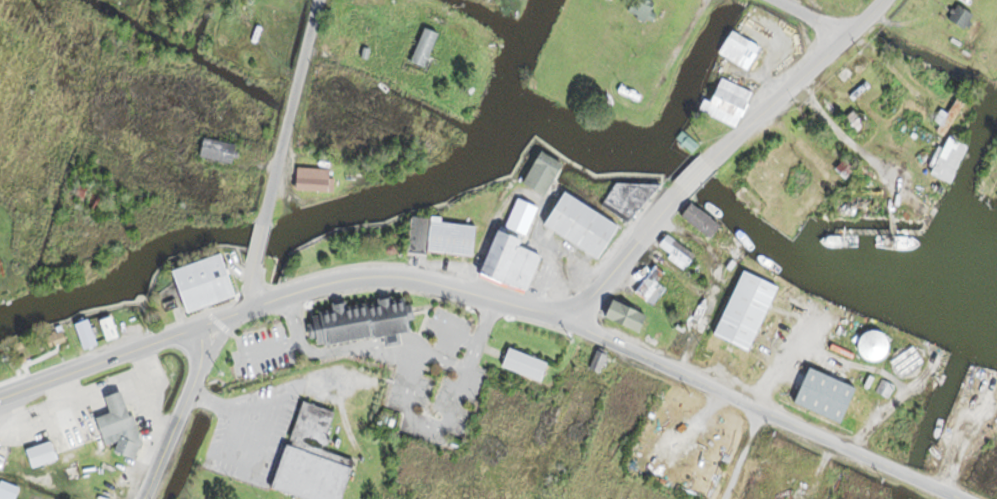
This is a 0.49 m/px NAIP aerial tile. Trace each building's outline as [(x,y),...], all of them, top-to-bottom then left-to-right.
[(645,0),(636,0),(630,10),(648,20),(656,6),(645,0)] [(967,28),(973,12),(956,5),(950,20),(967,28)] [(438,33),(424,26),(409,61),(423,68),(438,33)] [(760,48),(731,30),(718,51),(747,69),(760,48)] [(751,91),(721,76),(713,92),(743,108),(751,91)] [(964,103),(958,99),(936,128),(942,132),(964,103)] [(865,123),(852,109),(841,119),(854,133),(865,123)] [(198,156),(231,162),(235,143),(202,136),(198,156)] [(846,175),(852,167),(843,159),(837,166),(846,175)] [(295,189),(331,189),(331,167),(295,167),(295,189)] [(658,182),(608,181),(607,213),(638,214),(639,196),(657,197),(658,182)] [(618,224),(562,191),(542,224),(598,258),(618,224)] [(478,274),(526,292),(540,253),(521,246),(536,205),(516,197),(504,230),(495,227),(478,274)] [(709,238),(719,225),(690,201),(680,215),(709,238)] [(472,255),(475,222),(410,217),(407,250),(472,255)] [(684,268),(694,254),(665,233),(655,247),(684,268)] [(234,297),(220,253),(171,268),(184,312),(234,297)] [(665,288),(656,280),(663,273),(655,265),(633,287),(650,304),(665,288)] [(603,316),(637,331),(646,313),(611,297),(603,316)] [(407,333),(403,298),(346,304),(346,302),(332,303),(333,311),(308,314),(311,343),(407,333)] [(117,338),(112,316),(100,319),(105,341),(117,338)] [(73,324),(83,349),(96,344),(87,319),(73,324)] [(888,339),(870,327),(855,350),(873,362),(888,339)] [(65,341),(61,330),(45,335),(49,346),(65,341)] [(547,362),(507,346),(500,365),(539,381),(547,362)] [(890,358),(898,372),(920,360),(912,346),(890,358)] [(607,353),(595,349),(588,367),(601,372),(607,353)] [(839,422),(854,386),(807,366),(792,402),(839,422)] [(876,391),(888,396),(893,384),(881,379),(876,391)] [(123,390),(105,395),(109,413),(95,417),(103,444),(116,441),(121,456),(139,451),(123,390)] [(297,399),(271,489),(305,498),(340,498),(352,459),(322,450),(334,410),(297,399)] [(56,459),(50,440),(25,449),(31,468),(56,459)] [(18,488),(1,481),(0,482),(0,498),(14,498),(18,488)]
